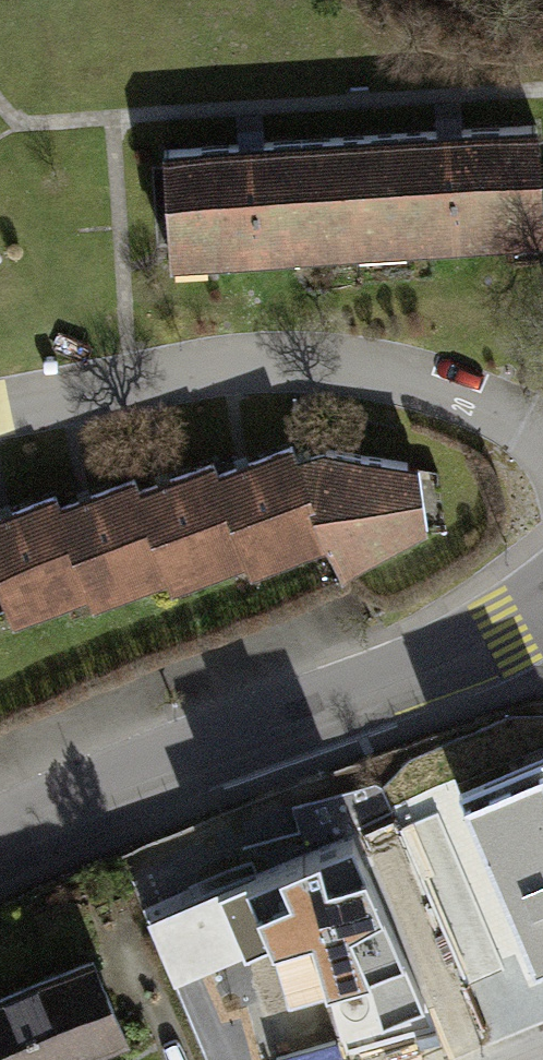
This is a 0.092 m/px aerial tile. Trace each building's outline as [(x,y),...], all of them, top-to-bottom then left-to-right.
[(380,148),(388,265),(542,255),(542,154),(542,137),(380,148)] [(388,265),(380,148),(160,162),(168,279),(388,265)] [(299,466),(332,556),(349,583),(438,537),(426,464),(331,452),(299,466)] [(332,556),(299,466),(294,453),(217,482),(250,570),(255,585),(332,556)] [(217,482),(212,470),(138,497),(173,591),(176,598),(250,570),(217,482)] [(173,591),(138,497),(134,485),(55,514),(89,607),(94,620),(173,591)] [(89,607),(55,514),(51,503),(0,521),(0,613),(8,636),(89,607)] [(457,804),(534,984),(542,981),(542,768),(457,804)] [(354,836),(150,922),(174,982),(270,943),(283,996),(324,985),(341,1027),(418,995),(354,836)] [(0,994),(0,1025),(16,1059),(66,1059),(132,1030),(96,951),(0,994)]
